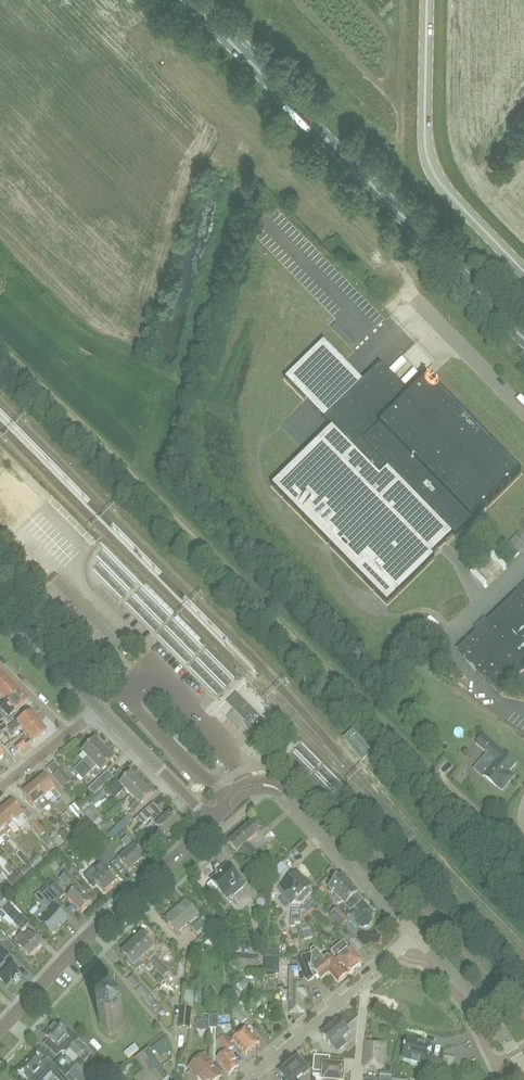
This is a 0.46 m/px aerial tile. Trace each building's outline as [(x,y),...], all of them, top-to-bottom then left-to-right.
[(392,369),(401,378),(413,366),(404,357),(392,369)] [(332,428),(272,487),(387,605),(434,559),(432,556),(453,536),(455,539),(521,474),(428,379),(411,396),(404,403),(373,371),(363,381),(323,420),(332,428)] [(514,558),(519,554),(517,552),(523,546),(523,537),(520,532),(504,547),(514,558)] [(485,552),(471,566),(474,569),(488,555),(485,552)] [(506,566),(492,552),(489,555),(503,569),(506,566)] [(483,587),(486,584),(473,570),(470,573),(483,587)] [(523,669),(523,587),(458,650),(499,693),(523,669)] [(136,665),(141,661),(134,651),(129,654),(136,665)] [(10,682),(1,674),(0,675),(0,693),(10,682)] [(19,691),(10,682),(0,693),(0,700),(1,699),(7,704),(19,691)] [(29,700),(19,691),(7,704),(5,706),(0,711),(0,712),(8,720),(15,712),(16,713),(29,700)] [(236,709),(234,711),(245,723),(248,727),(250,725),(262,736),(269,729),(265,725),(267,723),(244,701),(242,703),(236,709)] [(24,732),(38,721),(30,711),(16,722),(8,728),(12,733),(19,727),(24,732)] [(46,731),(38,721),(24,732),(32,743),(46,731)] [(343,739),(362,761),(372,753),(353,731),(343,739)] [(483,735),(476,743),(488,753),(481,762),(489,768),(483,775),(496,786),(497,786),(502,790),(510,780),(507,777),(510,773),(508,772),(516,763),(483,735)] [(78,775),(105,749),(101,745),(102,743),(98,738),(96,740),(95,739),(82,751),(87,756),(78,765),(82,770),(78,774),(78,775)] [(12,742),(6,746),(13,755),(19,751),(18,750),(26,744),(22,740),(14,746),(12,742)] [(114,758),(113,758),(115,756),(110,751),(108,752),(105,749),(78,775),(83,779),(96,766),(101,771),(114,758)] [(61,770),(53,776),(64,789),(71,783),(61,770)] [(108,771),(95,783),(89,789),(94,795),(101,789),(114,777),(108,771)] [(130,795),(141,784),(131,773),(120,784),(116,779),(107,788),(116,797),(124,789),(130,795)] [(45,776),(34,784),(44,798),(51,792),(57,799),(61,796),(55,789),(45,776)] [(44,798),(34,784),(23,793),(34,806),(40,813),(44,810),(38,802),(44,798)] [(151,794),(141,784),(130,795),(136,800),(129,808),(133,812),(140,805),(151,794)] [(97,809),(109,798),(103,791),(90,802),(97,809)] [(13,801),(3,809),(14,822),(18,827),(27,821),(30,825),(37,820),(28,808),(22,813),(13,801)] [(169,813),(166,816),(153,803),(136,818),(143,825),(149,819),(156,826),(167,837),(180,824),(169,813)] [(83,827),(89,822),(74,804),(69,808),(74,816),(73,817),(75,820),(76,819),(82,827),(82,826),(83,827)] [(96,827),(106,818),(105,816),(101,819),(100,818),(101,817),(92,807),(84,814),(96,827)] [(3,809),(0,811),(0,826),(4,830),(7,833),(11,830),(8,826),(14,822),(3,809)] [(124,829),(133,820),(128,815),(120,824),(119,823),(109,833),(113,837),(123,827),(124,829)] [(46,832),(40,825),(37,820),(30,825),(30,826),(40,837),(46,832)] [(228,843),(236,852),(246,862),(258,853),(247,842),(258,833),(250,823),(228,843)] [(135,845),(135,846),(127,837),(121,842),(129,851),(120,859),(129,870),(145,856),(135,845)] [(107,847),(100,852),(110,863),(116,858),(107,847)] [(23,868),(20,871),(26,878),(36,870),(29,863),(30,863),(19,851),(13,856),(23,868)] [(116,882),(107,871),(111,866),(109,864),(110,863),(100,852),(94,858),(99,864),(94,868),(100,875),(94,880),(104,892),(116,882)] [(30,861),(36,868),(44,862),(38,854),(30,861)] [(211,881),(211,882),(207,885),(213,893),(217,889),(223,896),(230,890),(231,891),(242,882),(232,871),(230,873),(224,867),(215,874),(216,876),(211,881)] [(18,871),(7,882),(14,890),(26,880),(18,871)] [(273,882),(272,894),(275,894),(279,890),(291,904),(310,886),(297,872),(286,881),(280,875),(273,882)] [(342,876),(329,888),(339,899),(338,900),(338,902),(339,903),(341,903),(342,902),(344,905),(340,909),(337,906),(329,914),(342,927),(348,934),(357,925),(359,926),(362,927),(364,927),(367,926),(368,925),(370,923),(371,921),(371,919),(371,916),(370,914),(373,910),(363,900),(357,893),(358,892),(342,876)] [(91,901),(79,888),(81,886),(72,878),(65,885),(72,892),(67,897),(81,911),(91,901)] [(51,880),(46,886),(60,901),(66,894),(56,883),(55,883),(51,880)] [(14,890),(7,882),(0,888),(0,892),(6,898),(14,890)] [(66,919),(58,911),(64,906),(60,901),(46,886),(37,895),(44,902),(41,905),(43,907),(32,918),(39,925),(41,924),(52,934),(66,919)] [(320,886),(311,895),(316,900),(325,891),(320,886)] [(0,892),(0,907),(2,909),(9,902),(6,898),(0,892)] [(321,905),(316,900),(311,895),(305,900),(302,903),(301,915),(303,917),(302,931),(304,931),(310,930),(312,928),(305,919),(314,910),(315,911),(321,905)] [(185,900),(166,918),(178,932),(198,914),(185,900)] [(9,902),(2,909),(1,910),(21,930),(30,922),(22,914),(21,915),(9,902)] [(194,925),(197,933),(206,929),(202,921),(194,925)] [(25,938),(21,933),(13,941),(29,957),(41,945),(30,933),(25,938)] [(142,933),(132,943),(148,960),(149,960),(154,955),(150,951),(155,946),(142,933)] [(363,963),(356,954),(350,947),(349,949),(344,942),(332,951),(337,958),(335,960),(348,975),(363,963)] [(139,961),(144,956),(148,960),(132,943),(122,952),(128,959),(125,961),(135,972),(143,965),(139,961)] [(0,946),(0,965),(2,967),(1,968),(0,969),(0,981),(6,987),(12,981),(13,982),(19,976),(18,975),(19,973),(12,966),(16,961),(0,946)] [(337,958),(332,951),(330,953),(331,955),(328,957),(328,956),(324,960),(314,948),(311,950),(311,952),(301,956),(302,959),(298,960),(304,978),(308,982),(315,977),(310,971),(308,965),(311,964),(311,967),(312,969),(313,969),(312,969),(320,979),(328,972),(337,983),(348,975),(335,960),(337,958)] [(169,971),(154,955),(149,960),(149,961),(148,962),(162,977),(169,971)] [(276,961),(276,972),(286,972),(286,960),(276,961)] [(135,989),(142,983),(134,975),(127,981),(135,989)] [(305,981),(291,980),(291,992),(289,992),(289,1011),(303,1011),(303,996),(306,996),(307,986),(304,985),(305,981)] [(151,1010),(161,1001),(155,995),(153,997),(151,995),(152,994),(143,985),(137,990),(144,999),(143,1001),(151,1010)] [(186,990),(184,1000),(195,1001),(196,992),(186,990)] [(178,1028),(190,1029),(192,1007),(180,1005),(178,1028)] [(231,1012),(241,1023),(248,1018),(238,1006),(231,1012)] [(99,1019),(99,1024),(108,1035),(113,1035),(124,1026),(124,1021),(115,1010),(111,1010),(99,1019)] [(343,1038),(349,1033),(339,1021),(334,1026),(333,1025),(327,1030),(328,1030),(322,1035),(332,1047),(337,1053),(348,1044),(343,1038)] [(88,1050),(76,1040),(78,1038),(74,1033),(62,1022),(58,1026),(57,1024),(51,1030),(50,1029),(44,1035),(49,1039),(44,1044),(57,1056),(62,1051),(67,1050),(69,1049),(79,1058),(84,1062),(92,1054),(88,1050)] [(232,1055),(230,1056),(228,1052),(234,1047),(233,1046),(217,1027),(217,1026),(217,1025),(217,1041),(216,1041),(225,1053),(217,1058),(220,1062),(228,1075),(239,1066),(232,1055)] [(247,1027),(240,1034),(235,1028),(226,1036),(217,1026),(217,1027),(233,1046),(231,1043),(233,1040),(245,1054),(259,1042),(247,1027)] [(153,1047),(160,1058),(176,1048),(170,1037),(153,1047)] [(428,1059),(431,1046),(407,1040),(402,1058),(426,1064),(423,1075),(432,1077),(436,1061),(428,1059)] [(382,1068),(384,1043),(365,1042),(363,1066),(382,1068)] [(143,1072),(149,1079),(165,1079),(169,1077),(149,1049),(134,1059),(143,1072)] [(221,1075),(203,1054),(189,1066),(193,1071),(194,1070),(202,1079),(215,1079),(221,1075)] [(44,1064),(35,1055),(25,1065),(24,1064),(17,1070),(28,1079),(42,1079),(50,1071),(58,1079),(68,1079),(53,1064),(49,1069),(44,1064)] [(344,1065),(330,1064),(330,1056),(314,1055),(313,1071),(323,1072),(322,1079),(324,1079),(343,1079),(344,1065)] [(280,1072),(287,1079),(286,1079),(307,1079),(303,1076),(309,1070),(297,1056),(293,1060),(293,1059),(283,1068),(284,1068),(280,1072)] [(68,1073),(76,1079),(87,1079),(73,1068),(68,1073)] [(391,1079),(392,1072),(380,1071),(380,1079),(391,1079)] [(143,1072),(134,1078),(135,1079),(149,1079),(143,1072)]
